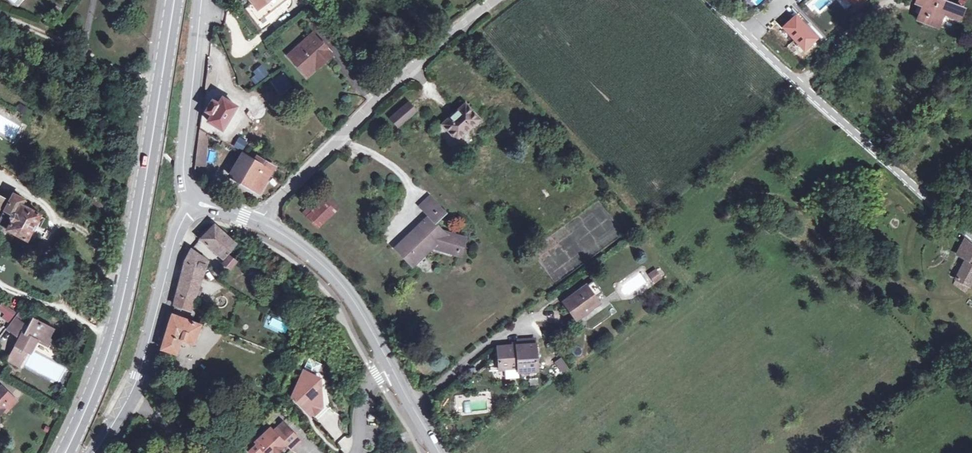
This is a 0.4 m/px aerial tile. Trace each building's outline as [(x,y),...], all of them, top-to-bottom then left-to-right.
[(252,4),(256,9),(267,0),(257,0),(252,4)] [(914,2),(921,4),(916,19),(937,27),(942,13),(958,19),(963,7),(945,0),(915,0),(914,2)] [(288,55),(302,70),(314,59),(319,64),(331,54),(312,33),(288,55)] [(314,59),(302,70),(307,76),(319,64),(314,59)] [(262,65),(248,76),(255,85),(269,74),(262,65)] [(57,76),(43,67),(35,79),(49,88),(57,76)] [(210,113),(207,120),(221,129),(235,105),(221,97),(217,102),(212,98),(205,110),(210,113)] [(408,102),(390,118),(397,126),(415,110),(408,102)] [(464,103),(442,124),(457,140),(479,119),(464,103)] [(238,137),(233,146),(242,150),(247,141),(238,137)] [(245,155),(232,176),(259,191),(271,170),(274,166),(263,160),(261,164),(254,160),(245,155)] [(257,156),(254,160),(261,164),(263,160),(257,156)] [(204,160),(195,157),(195,161),(194,166),(203,165),(204,160)] [(20,204),(22,199),(12,193),(0,217),(0,225),(26,239),(27,238),(32,241),(44,218),(39,215),(39,214),(20,204)] [(339,205),(326,193),(319,196),(302,212),(317,227),(339,205)] [(446,212),(430,195),(417,207),(427,217),(393,249),(410,267),(434,245),(458,252),(462,238),(442,231),(434,223),(446,212)] [(235,243),(214,224),(200,239),(222,257),(235,243)] [(958,284),(957,286),(965,292),(969,286),(971,279),(971,246),(963,238),(955,253),(965,259),(964,262),(962,265),(955,279),(954,282),(954,283),(958,284)] [(193,299),(195,292),(198,293),(201,286),(198,285),(206,260),(191,249),(190,251),(186,257),(183,268),(173,304),(188,309),(192,298),(193,299)] [(230,269),(236,262),(229,255),(223,263),(230,269)] [(649,271),(644,275),(647,280),(653,275),(649,271)] [(587,307),(596,300),(586,285),(563,302),(576,319),(589,310),(587,307)] [(587,307),(589,310),(599,303),(596,300),(587,307)] [(0,308),(6,313),(3,317),(7,321),(14,312),(3,304),(0,308)] [(161,348),(175,353),(180,339),(193,343),(200,324),(171,314),(161,348)] [(285,332),(288,323),(267,315),(264,324),(285,332)] [(14,334),(18,330),(24,324),(13,316),(5,328),(14,334)] [(21,332),(18,338),(7,361),(18,366),(33,338),(41,342),(44,337),(48,339),(49,336),(52,329),(31,317),(29,321),(23,333),(21,332)] [(518,371),(536,369),(534,344),(496,346),(498,369),(504,368),(505,377),(518,377),(518,371)] [(561,374),(569,369),(562,357),(554,362),(561,374)] [(314,379),(322,364),(309,359),(291,397),(315,421),(329,408),(322,407),(317,380),(314,379)] [(11,405),(16,400),(0,386),(0,394),(11,405)] [(3,409),(5,411),(11,405),(0,394),(0,412),(3,409)] [(296,436),(282,422),(273,431),(270,428),(255,442),(257,443),(249,451),(250,452),(276,452),(284,444),(286,446),(296,436)] [(296,436),(286,446),(291,451),(301,442),(296,436)]
